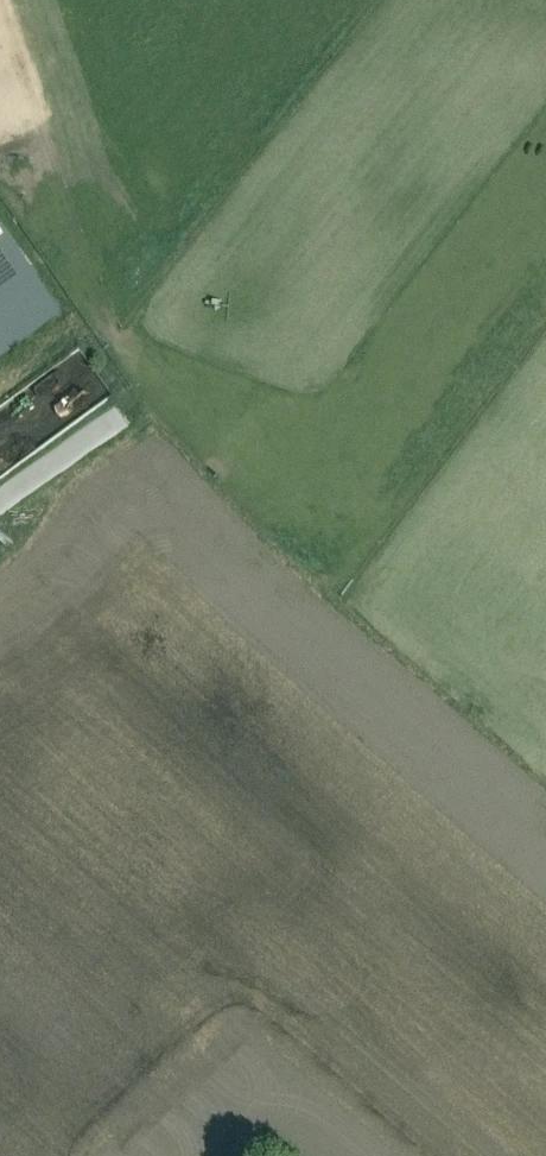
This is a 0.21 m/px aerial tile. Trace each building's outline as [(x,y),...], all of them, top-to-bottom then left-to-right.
[(59,312),(0,232),(0,356),(59,312)]
